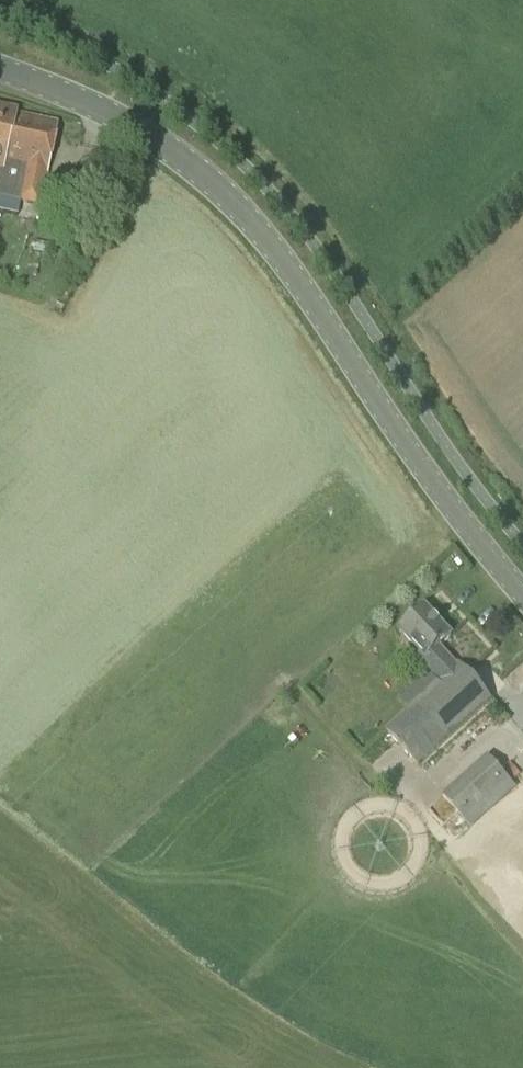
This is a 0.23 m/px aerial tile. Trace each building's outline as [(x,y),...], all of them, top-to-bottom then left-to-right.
[(48,162),(57,122),(16,114),(16,111),(0,108),(0,152),(48,162)] [(48,162),(0,152),(0,197),(40,206),(48,162)] [(438,682),(428,691),(385,731),(418,767),(492,700),(458,663),(455,666),(439,648),(451,637),(424,607),(399,631),(421,655),(417,659),(428,671),(438,682)] [(470,828),(515,788),(487,756),(442,796),(470,828)]
